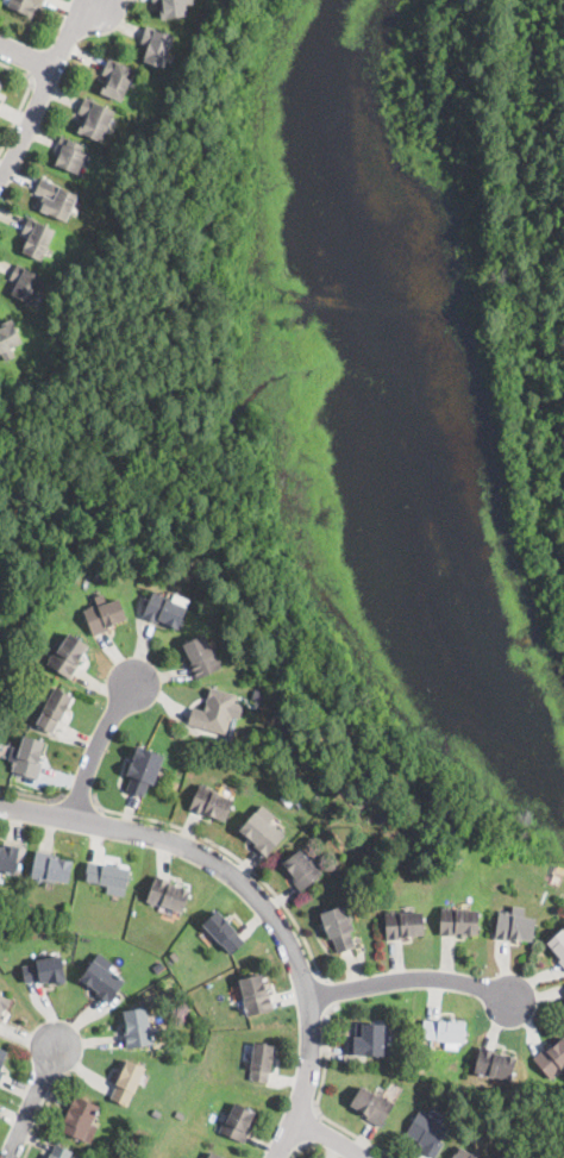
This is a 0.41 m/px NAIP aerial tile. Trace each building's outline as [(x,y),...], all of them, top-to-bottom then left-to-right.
[(7,6),(10,0),(44,0),(40,7),(35,5),(33,6),(36,7),(32,17),(7,6)] [(152,4),(152,0),(186,0),(187,5),(188,15),(162,18),(161,2),(152,4)] [(165,62),(164,68),(143,62),(149,45),(142,43),(142,42),(146,26),(174,36),(165,62)] [(129,86),(121,101),(100,93),(104,84),(107,86),(111,77),(102,74),(104,73),(108,58),(134,69),(129,86)] [(112,118),(106,132),(101,143),(79,132),(82,123),(84,124),(87,117),(77,113),(83,98),(114,112),(112,118)] [(79,173),(79,174),(56,165),(61,154),(55,150),(61,136),(83,145),(81,151),(87,154),(79,173)] [(69,214),(67,221),(35,207),(40,195),(36,193),(42,180),(42,179),(77,195),(69,214)] [(44,253),(42,261),(23,251),(29,237),(21,234),(29,220),(29,218),(55,231),(44,253)] [(32,302),(32,305),(7,293),(13,281),(10,280),(18,264),(44,278),(32,302)] [(23,343),(0,354),(0,326),(2,325),(2,324),(11,320),(23,343)] [(107,578),(100,580),(98,570),(105,568),(107,578)] [(152,590),(157,593),(157,591),(173,599),(171,601),(187,607),(178,628),(158,620),(158,622),(144,616),(142,615),(152,590)] [(120,597),(127,618),(107,626),(109,630),(93,637),(83,611),(105,602),(106,603),(120,597)] [(88,645),(82,653),(77,661),(80,662),(70,678),(48,664),(50,661),(48,659),(51,655),(52,656),(58,646),(59,647),(69,633),(88,645)] [(220,668),(196,680),(189,665),(193,663),(183,644),(203,634),(220,668)] [(61,721),(59,722),(58,722),(52,733),(37,725),(43,712),(42,711),(55,687),(73,697),(61,721)] [(234,702),(231,715),(226,734),(188,724),(193,707),(203,711),(211,687),(237,694),(234,702)] [(264,695),(262,702),(252,699),(255,691),(264,695)] [(46,741),(42,757),(40,762),(43,763),(39,780),(12,772),(18,749),(20,750),(24,736),(46,741)] [(165,756),(155,783),(150,782),(145,797),(126,790),(132,776),(126,775),(131,763),(133,763),(134,758),(133,758),(138,746),(165,756)] [(203,784),(211,787),(209,789),(234,800),(224,822),(205,813),(203,815),(192,809),(189,808),(200,784),(203,785),(203,784)] [(256,814),(268,825),(270,822),(284,834),(267,856),(256,847),(253,845),(256,843),(252,839),(250,841),(245,838),(247,834),(242,830),(256,814)] [(14,875),(0,872),(0,847),(4,847),(5,843),(20,847),(14,875)] [(299,850),(308,860),(311,859),(322,875),(301,891),(293,882),(293,881),(295,880),(282,863),(299,850)] [(74,860),(69,885),(43,881),(42,882),(36,881),(36,878),(32,877),(36,851),(54,853),(54,857),(74,860)] [(131,870),(127,890),(83,881),(88,860),(131,870)] [(363,872),(352,881),(347,875),(359,866),(363,872)] [(192,890),(184,914),(155,905),(155,906),(150,905),(150,902),(146,901),(148,900),(155,876),(171,881),(170,883),(192,890)] [(524,907),(522,916),(537,919),(533,943),(512,939),(512,941),(495,939),(499,912),(502,912),(502,910),(512,912),(512,905),(524,907)] [(350,932),(352,940),(355,947),(337,952),(333,939),(328,940),(320,913),(345,906),(353,931),(350,932)] [(451,907),(451,908),(481,909),(480,934),(457,933),(456,937),(439,935),(440,908),(445,908),(445,907),(451,907)] [(219,910),(227,919),(247,940),(231,956),(206,928),(203,926),(209,920),(207,918),(211,914),(213,916),(219,910)] [(401,937),(402,940),(394,941),(393,939),(388,939),(384,916),(422,910),(426,933),(401,937)] [(562,928),(563,930),(563,967),(559,962),(558,962),(560,959),(546,945),(562,928)] [(30,938),(20,939),(19,931),(30,929),(30,938)] [(178,956),(174,959),(169,953),(174,950),(178,956)] [(123,983),(111,1000),(108,1003),(95,993),(96,990),(93,988),(92,989),(82,982),(83,979),(81,978),(100,952),(114,963),(107,971),(123,983)] [(62,957),(68,982),(54,984),(54,982),(48,983),(48,982),(40,983),(40,979),(25,983),(21,965),(62,957)] [(165,968),(158,975),(152,968),(159,962),(165,968)] [(267,995),(268,999),(270,999),(274,1009),(249,1016),(239,983),(242,982),(240,979),(261,974),(267,995)] [(5,1009),(0,1018),(0,992),(11,999),(5,1009)] [(134,1047),(127,1049),(124,1033),(127,1032),(124,1012),(148,1008),(153,1045),(134,1047)] [(466,1024),(464,1043),(422,1038),(424,1019),(466,1024)] [(386,1026),(384,1056),(384,1057),(362,1056),(362,1054),(349,1053),(350,1035),(355,1035),(356,1024),(386,1024),(386,1026)] [(547,1052),(563,1038),(563,1065),(558,1070),(562,1074),(557,1077),(556,1076),(551,1079),(533,1058),(544,1049),(547,1052)] [(271,1071),(269,1084),(249,1081),(255,1043),(276,1046),(271,1071)] [(518,1057),(515,1081),(476,1075),(480,1047),(495,1050),(495,1054),(518,1057)] [(6,1068),(0,1080),(0,1048),(12,1053),(6,1068)] [(129,1060),(146,1069),(129,1107),(111,1098),(119,1079),(115,1078),(123,1063),(126,1064),(129,1060)] [(364,1087),(376,1095),(378,1093),(396,1103),(380,1127),(365,1118),(368,1115),(351,1104),(364,1087)] [(95,1114),(87,1140),(63,1132),(65,1122),(64,1122),(73,1097),(74,1096),(99,1104),(95,1114)] [(258,1113),(251,1127),(243,1144),(220,1132),(228,1114),(230,1115),(236,1102),(258,1113)] [(162,1113),(158,1119),(152,1115),(156,1109),(162,1113)] [(184,1113),(182,1118),(175,1114),(177,1109),(184,1113)] [(444,1143),(437,1157),(431,1157),(419,1152),(421,1147),(416,1144),(418,1140),(406,1133),(419,1109),(449,1125),(440,1141),(444,1143)] [(73,1151),(70,1157),(49,1157),(56,1143),(73,1151)] [(471,1153),(480,1157),(454,1157),(459,1147),(471,1153)] [(210,1150),(206,1157),(228,1157),(210,1150)]
